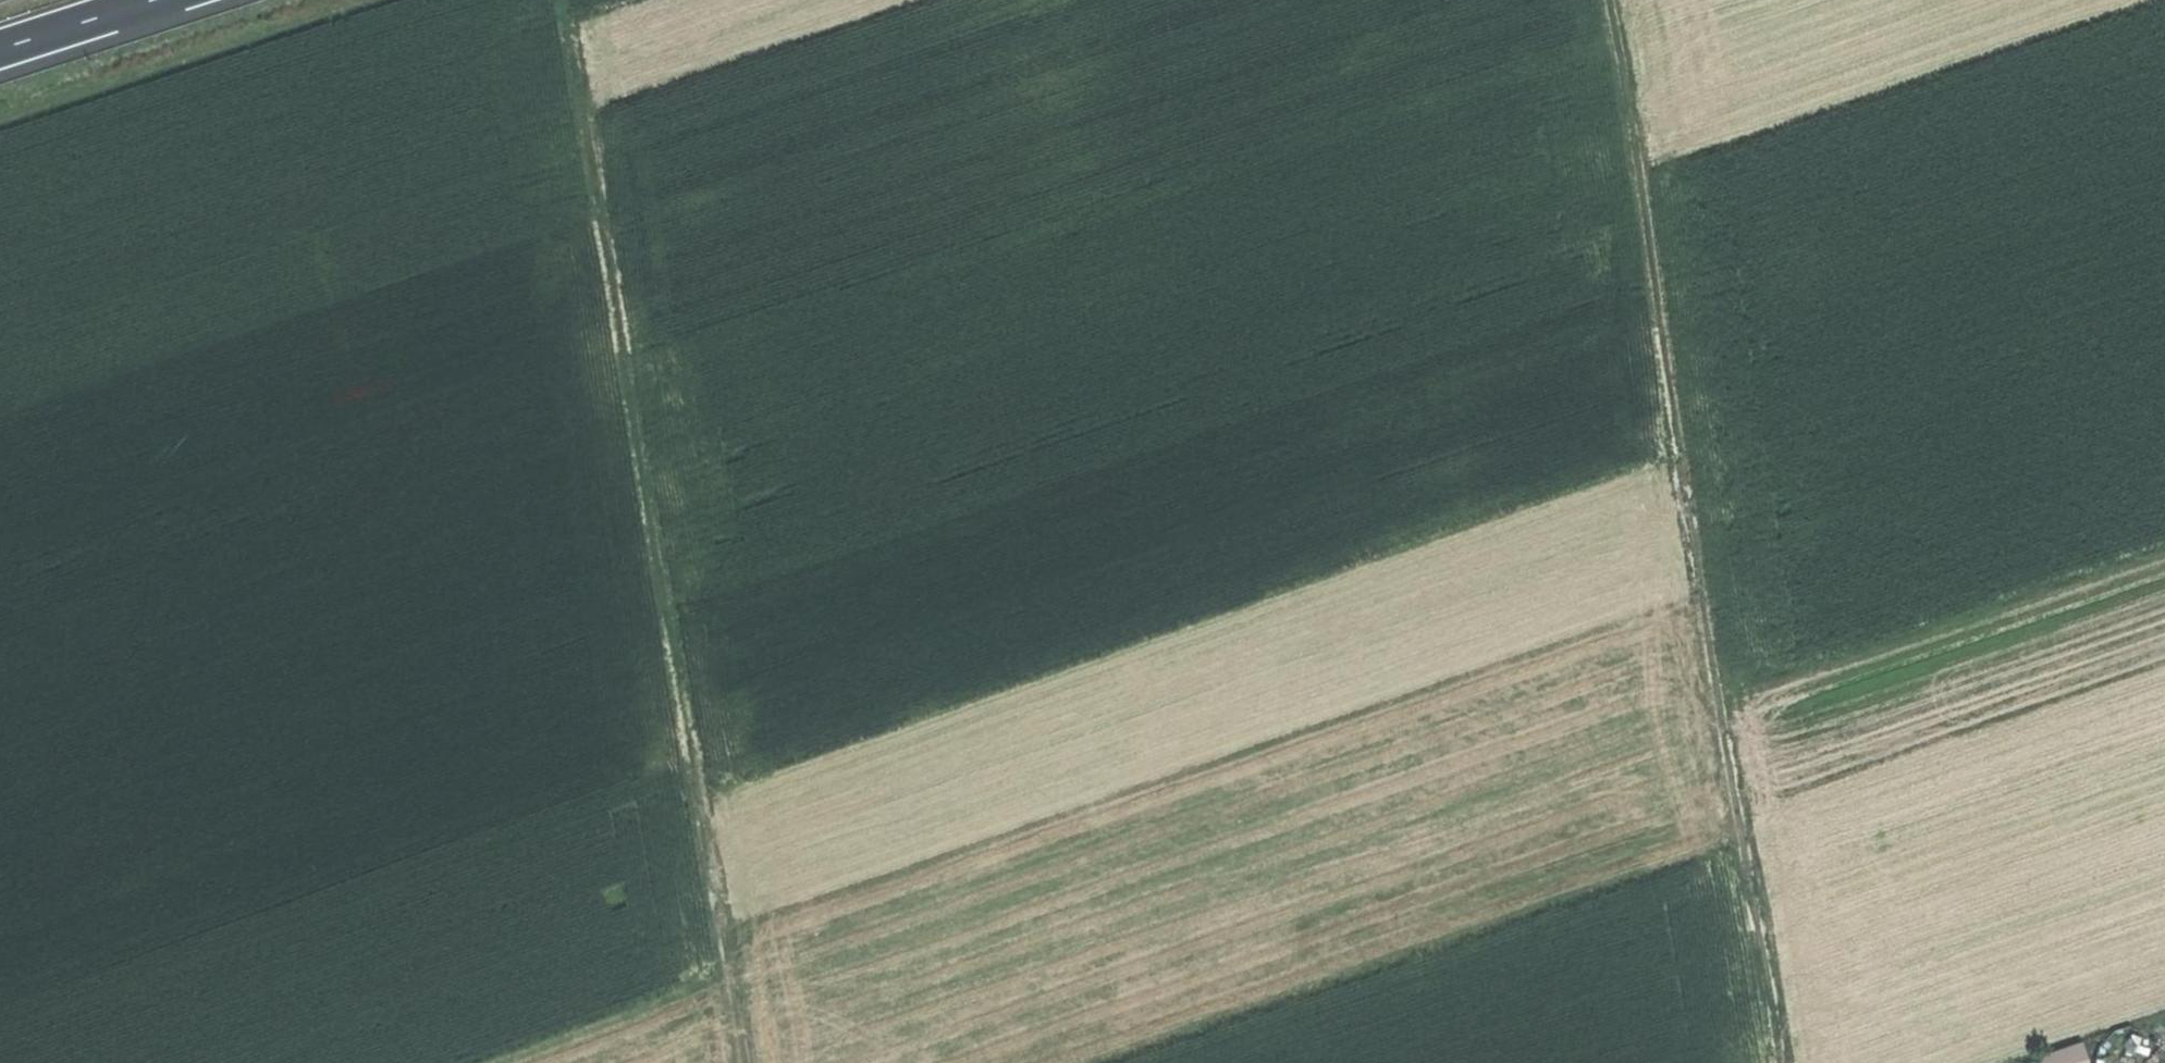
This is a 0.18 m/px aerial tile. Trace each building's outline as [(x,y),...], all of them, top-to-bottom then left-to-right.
[(2086,1040),(2044,1056),(2047,1062),(2095,1062),(2086,1040)]
